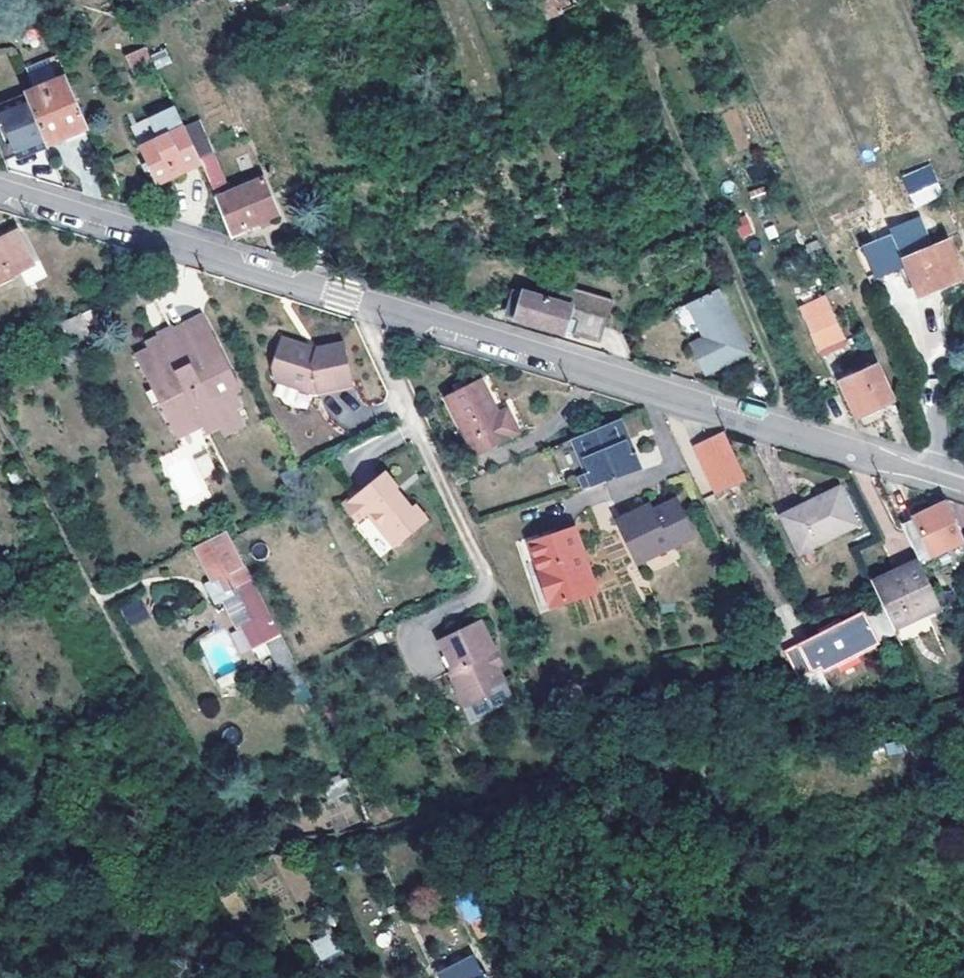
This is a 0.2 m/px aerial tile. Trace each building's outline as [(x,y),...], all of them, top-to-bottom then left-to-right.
[(548,16),(579,2),(578,0),(541,0),(548,16)] [(26,95),(44,141),(85,123),(51,44),(20,56),(31,87),(24,89),(26,95)] [(147,48),(125,53),(128,67),(150,62),(147,48)] [(26,95),(0,106),(0,120),(14,153),(44,141),(26,95)] [(153,134),(140,140),(157,182),(198,164),(194,157),(170,101),(143,113),(153,134)] [(131,118),(140,140),(153,134),(143,113),(131,118)] [(194,157),(198,164),(228,235),(275,214),(260,179),(219,196),(216,190),(223,186),(208,151),(194,157)] [(931,164),(902,175),(913,207),(943,196),(931,164)] [(733,222),(741,239),(754,232),(746,216),(733,222)] [(863,246),(873,276),(908,266),(906,259),(933,249),(918,218),(888,229),(891,237),(863,246)] [(31,262),(13,227),(0,234),(0,278),(31,262)] [(963,277),(949,242),(933,249),(906,259),(908,266),(920,294),(963,277)] [(703,337),(690,344),(706,373),(748,351),(716,288),(686,303),(703,337)] [(526,314),(524,319),(580,334),(586,312),(522,293),(516,310),(526,314)] [(798,303),(818,347),(841,337),(821,293),(798,303)] [(672,310),(690,344),(703,337),(686,303),(672,310)] [(514,315),(524,319),(526,314),(516,310),(514,315)] [(44,357),(88,334),(80,311),(32,335),(44,357)] [(159,337),(147,343),(149,349),(134,357),(173,434),(200,420),(205,428),(217,421),(222,429),(241,420),(233,403),(238,400),(231,386),(239,382),(205,314),(176,328),(173,323),(156,332),(159,337)] [(325,393),(326,396),(359,390),(350,345),(320,350),(320,353),(281,340),(273,368),(271,369),(279,384),(317,395),(325,393)] [(837,373),(858,419),(894,402),(873,356),(837,373)] [(506,410),(496,414),(478,377),(445,394),(472,452),(516,432),(506,410)] [(626,440),(629,439),(619,416),(572,436),(587,471),(580,475),(586,489),(643,470),(635,453),(632,455),(626,440)] [(179,510),(209,499),(193,454),(207,449),(200,431),(180,438),(183,448),(160,456),(179,510)] [(693,444),(715,494),(747,481),(724,431),(693,444)] [(635,453),(629,439),(626,440),(632,455),(635,453)] [(354,495),(369,512),(379,504),(406,537),(438,510),(425,495),(422,498),(408,480),(410,479),(398,463),(371,485),(369,482),(354,495)] [(781,516),(799,552),(856,525),(839,488),(781,516)] [(653,510),(619,526),(635,562),(694,536),(677,499),(653,510)] [(616,520),(619,526),(653,510),(649,504),(616,520)] [(920,561),(922,566),(928,564),(926,558),(961,544),(944,506),(902,524),(920,561)] [(543,578),(556,607),(596,589),(570,529),(529,548),(543,578)] [(235,587),(251,578),(226,532),(192,549),(210,585),(219,579),(225,592),(235,587)] [(922,566),(920,561),(873,583),(895,630),(941,607),(922,566)] [(272,617),(251,578),(235,587),(280,672),(295,664),(272,617)] [(546,611),(556,607),(543,578),(534,583),(546,611)] [(129,626),(149,616),(139,596),(119,605),(129,626)] [(944,612),(941,607),(895,630),(898,635),(944,612)] [(811,671),(816,681),(824,677),(826,681),(887,649),(866,608),(844,619),(842,615),(820,626),(822,630),(787,648),(801,676),(811,671)] [(492,655),(497,653),(483,621),(440,641),(455,671),(449,674),(465,710),(494,697),(491,691),(506,684),(499,670),(492,655)] [(504,667),(497,653),(492,655),(499,670),(504,667)] [(806,686),(816,681),(811,671),(801,676),(806,686)] [(329,933),(310,942),(319,962),(338,953),(329,933)] [(446,977),(484,977),(476,963),(446,977)]
